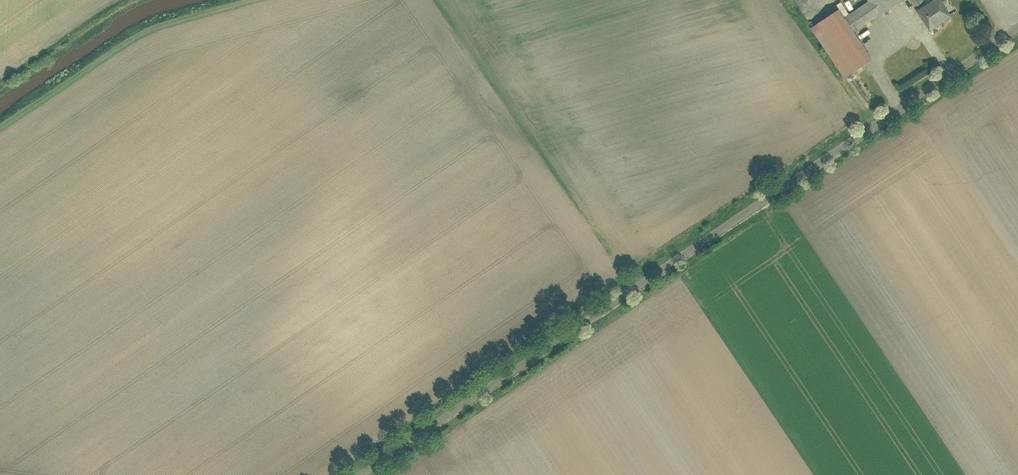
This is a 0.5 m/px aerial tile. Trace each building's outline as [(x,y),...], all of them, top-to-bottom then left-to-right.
[(873,58),(854,30),(845,16),(838,6),(821,18),(809,0),(801,0),(795,4),(844,77),(873,58)] [(868,0),(845,16),(854,30),(898,0),(868,0)] [(919,11),(931,2),(930,0),(912,0),(919,11)] [(919,11),(933,31),(953,18),(941,0),(934,0),(931,2),(919,11)]
